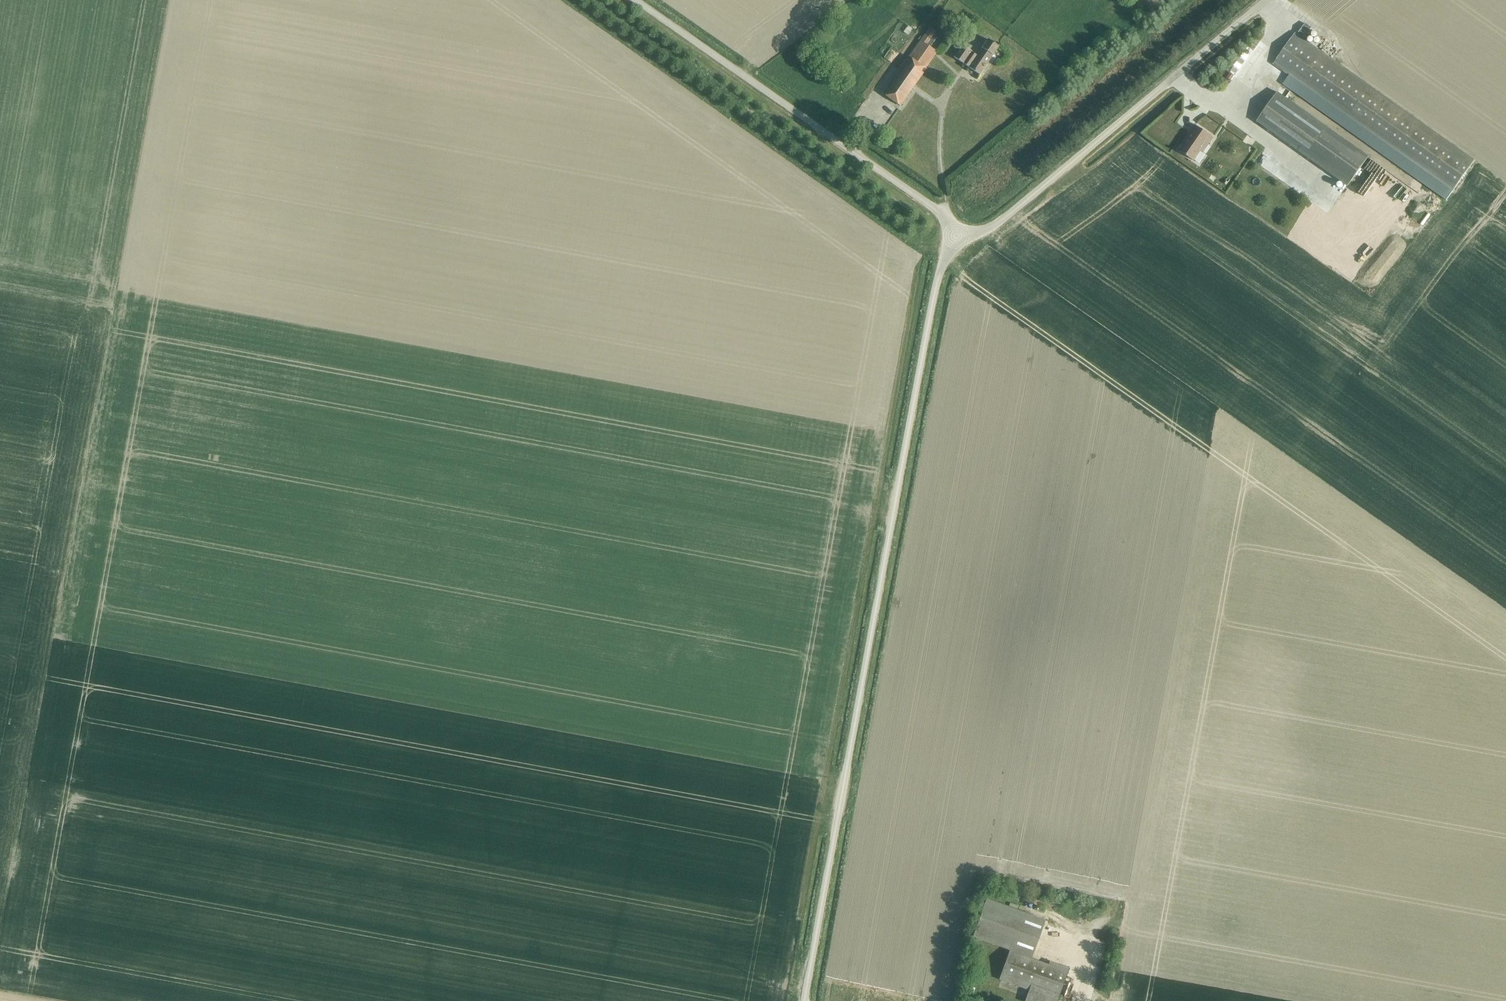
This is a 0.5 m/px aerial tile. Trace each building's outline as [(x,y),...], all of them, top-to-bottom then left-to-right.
[(1452,192),(1474,161),(1303,39),(1311,28),(1305,23),(1297,35),(1295,33),(1273,64),(1452,192)] [(927,45),(936,32),(929,27),(883,93),(900,105),(926,69),(925,69),(937,52),(927,45)] [(979,74),(990,58),(998,46),(987,39),(976,55),(962,45),(954,57),(979,74)] [(1368,156),(1277,92),(1257,122),(1347,186),(1368,156)] [(1206,143),(1211,136),(1195,124),(1190,132),(1192,133),(1184,145),(1183,144),(1181,145),(1179,147),(1179,149),(1181,150),(1180,151),(1194,161),(1201,151),(1203,153),(1209,144),(1206,143)] [(986,899),(972,937),(1031,958),(1044,920),(986,899)] [(1057,1000),(1068,968),(1049,961),(1048,965),(1011,952),(1001,980),(1029,990),(1025,1000),(1057,1000)]
